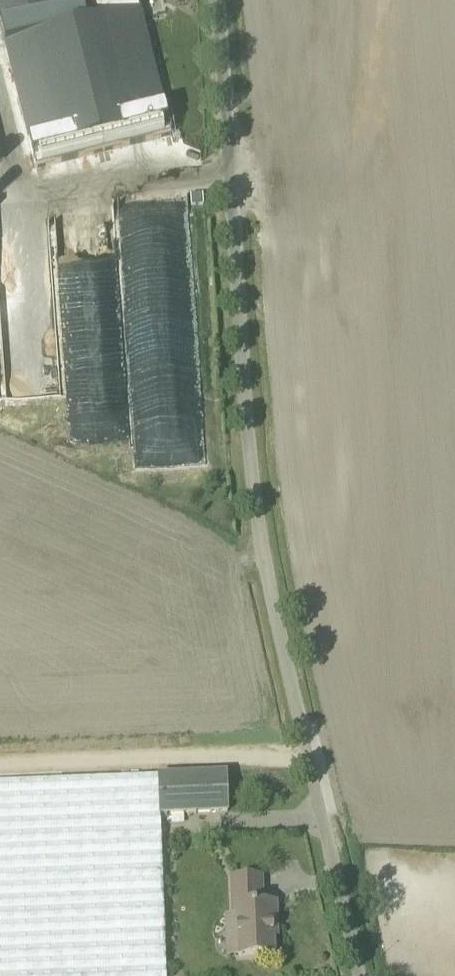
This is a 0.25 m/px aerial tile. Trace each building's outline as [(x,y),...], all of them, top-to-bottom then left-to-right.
[(68,7),(66,0),(0,0),(0,21),(68,7)] [(79,9),(115,0),(77,0),(79,9)] [(141,9),(5,42),(36,168),(172,134),(141,9)] [(0,782),(0,975),(166,975),(160,818),(167,818),(167,815),(227,812),(226,774),(0,782)] [(237,916),(238,956),(274,955),(273,921),(276,921),(275,902),(261,903),(260,877),(232,878),(233,916),(237,916)]
